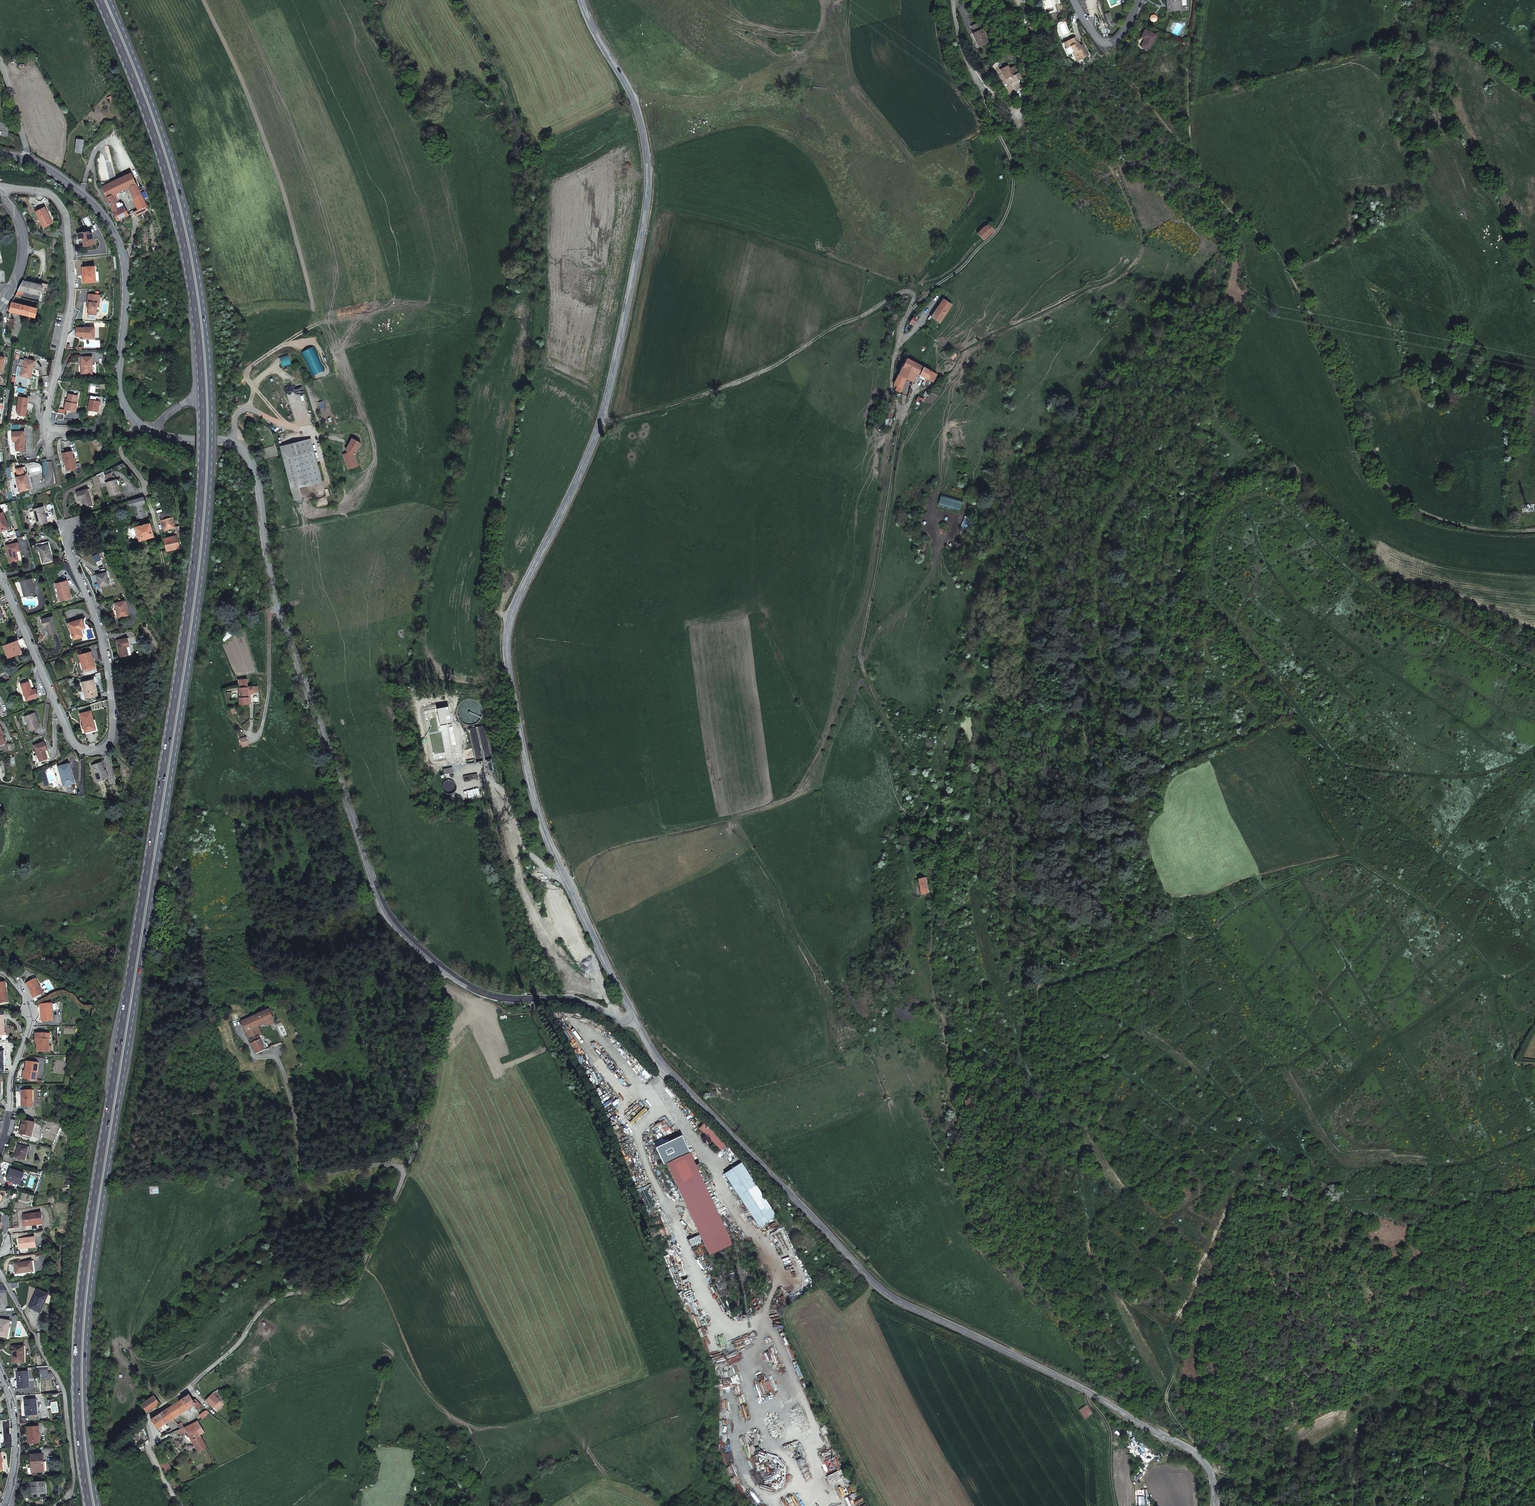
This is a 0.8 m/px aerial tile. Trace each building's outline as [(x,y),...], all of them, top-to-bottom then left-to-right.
[(1169,11),(1181,9),(1180,0),(1168,0),(1169,11)] [(979,46),(988,42),(979,23),(972,26),(975,33),(973,34),(979,46)] [(1148,50),(1156,35),(1145,29),(1141,37),(1144,39),(1140,47),(1148,50)] [(1073,54),(1075,58),(1082,54),(1084,58),(1089,55),(1083,44),(1078,46),(1077,44),(1078,43),(1075,38),(1064,43),(1067,49),(1066,49),(1069,56),(1073,54)] [(1019,80),(1022,79),(1015,66),(1010,69),(1008,66),(1000,70),(1005,79),(1011,83),(1012,82),(1016,89),(1022,86),(1019,80)] [(83,140),(77,139),(75,152),(82,153),(83,140)] [(134,199),(141,195),(131,174),(101,187),(103,192),(117,221),(128,215),(124,207),(118,210),(115,205),(118,204),(114,195),(123,191),(124,190),(129,188),(134,199)] [(147,206),(141,195),(134,199),(139,209),(139,210),(145,207),(147,206)] [(45,207),(35,212),(43,228),(53,223),(45,207)] [(135,212),(137,216),(147,211),(145,207),(139,210),(139,209),(135,212)] [(994,230),(988,223),(978,233),(984,239),(994,230)] [(82,233),(78,234),(79,239),(82,238),(84,247),(94,244),(93,240),(90,240),(89,234),(88,232),(83,233),(82,233)] [(86,283),(96,282),(95,272),(95,266),(85,267),(86,283)] [(15,296),(20,298),(24,292),(41,296),(43,286),(29,282),(23,281),(18,290),(15,296)] [(90,302),(88,315),(96,316),(97,307),(99,307),(101,295),(89,294),(88,302),(90,302)] [(937,315),(935,318),(940,322),(952,304),(943,298),(934,312),(937,315)] [(34,322),(37,309),(11,303),(9,311),(28,316),(27,320),(34,322)] [(83,338),(95,338),(95,328),(84,328),(76,328),(76,336),(83,337),(83,338)] [(83,365),(83,374),(92,374),(93,357),(81,357),(81,365),(83,365)] [(898,385),(896,389),(899,391),(911,369),(925,376),(924,379),(927,380),(928,378),(933,380),(937,372),(907,357),(894,383),(898,385)] [(35,361),(25,359),(21,376),(28,378),(31,376),(35,361)] [(64,410),(76,412),(78,396),(69,394),(67,402),(66,402),(64,410)] [(99,401),(100,397),(90,395),(88,410),(98,411),(99,405),(99,401)] [(28,398),(19,397),(17,413),(19,415),(26,416),(28,398)] [(25,431),(12,432),(13,442),(16,441),(16,444),(16,451),(24,451),(24,444),(25,443),(25,431)] [(280,447),(294,501),(301,500),(298,487),(321,481),(310,439),(280,447)] [(360,443),(352,439),(345,450),(348,451),(347,453),(343,455),(345,462),(346,461),(348,469),(354,467),(353,463),(356,462),(354,455),(360,443)] [(67,471),(77,469),(75,458),(74,458),(72,451),(62,453),(64,462),(65,462),(67,471)] [(20,491),(28,489),(27,483),(31,483),(30,475),(27,475),(25,467),(17,469),(18,477),(17,478),(20,491)] [(104,475),(106,483),(116,480),(114,475),(113,476),(112,473),(104,475)] [(110,496),(120,493),(116,480),(106,483),(110,496)] [(79,500),(82,499),(83,499),(84,501),(83,502),(84,506),(92,504),(88,489),(77,493),(79,500)] [(130,507),(134,506),(139,526),(135,527),(139,541),(154,536),(150,523),(145,503),(143,497),(129,501),(130,507)] [(43,507),(33,510),(37,525),(47,522),(43,507)] [(161,520),(163,531),(175,527),(173,517),(171,511),(160,514),(162,520),(161,520)] [(3,513),(0,514),(0,530),(0,531),(9,528),(3,513)] [(180,548),(177,536),(177,535),(177,536),(165,538),(163,538),(166,551),(180,548)] [(20,551),(18,543),(6,545),(10,562),(18,561),(22,560),(20,551)] [(49,544),(38,547),(43,563),(53,560),(51,555),(49,544)] [(96,575),(99,587),(109,585),(106,573),(96,575)] [(27,580),(21,581),(25,596),(36,594),(32,579),(31,579),(27,580)] [(71,598),(67,581),(56,584),(58,593),(60,592),(62,600),(71,598)] [(115,603),(118,617),(128,615),(124,601),(115,603)] [(52,617),(42,619),(44,627),(46,627),(47,626),(48,629),(47,629),(49,635),(57,633),(52,617)] [(85,628),(82,619),(69,624),(74,639),(82,637),(80,629),(85,628)] [(21,653),(28,650),(23,638),(18,640),(4,646),(8,658),(21,653)] [(116,640),(120,657),(128,655),(126,647),(129,646),(127,638),(116,640)] [(95,666),(91,652),(79,655),(81,663),(83,662),(85,669),(86,669),(90,668),(91,667),(94,666),(95,666)] [(248,693),(259,693),(258,685),(248,686),(247,679),(239,680),(240,705),(249,705),(248,693)] [(85,690),(87,698),(97,695),(93,680),(82,682),(84,690),(85,690)] [(29,682),(21,684),(27,701),(38,697),(35,689),(31,691),(30,689),(31,688),(29,682)] [(91,711),(80,713),(85,732),(96,729),(93,720),(91,711)] [(40,727),(34,713),(25,716),(30,731),(40,727)] [(246,737),(240,738),(242,748),(248,746),(246,737)] [(47,749),(44,742),(34,746),(40,761),(47,758),(44,750),(47,749)] [(103,766),(101,762),(92,765),(98,782),(107,779),(109,778),(104,765),(103,766)] [(71,783),(74,782),(69,763),(58,766),(64,785),(71,783)] [(474,771),(460,774),(461,780),(467,779),(467,777),(474,776),(474,771)] [(72,784),(71,783),(64,785),(66,792),(74,792),(74,790),(72,784)] [(928,878),(920,879),(920,882),(919,883),(919,884),(921,884),(922,894),(930,893),(928,878)] [(26,983),(34,998),(43,994),(36,979),(26,983)] [(51,1003),(40,1004),(42,1022),(53,1021),(51,1003)] [(267,1027),(274,1024),(268,1010),(242,1022),(256,1054),(264,1051),(257,1036),(261,1034),(258,1027),(266,1024),(267,1027)] [(37,1052),(49,1051),(49,1046),(49,1039),(50,1039),(50,1033),(35,1033),(35,1040),(37,1040),(37,1052)] [(36,1073),(38,1063),(26,1061),(25,1071),(24,1079),(34,1080),(35,1073),(36,1073)] [(21,1090),(22,1107),(32,1107),(32,1090),(21,1090)] [(23,1120),(20,1134),(31,1137),(35,1123),(23,1120)] [(716,1128),(710,1134),(727,1152),(733,1146),(716,1128)] [(28,1142),(20,1140),(19,1145),(18,1145),(15,1158),(25,1160),(28,1147),(27,1147),(28,1142)] [(692,1141),(665,1151),(672,1168),(675,1167),(681,1165),(699,1157),(692,1141)] [(681,1165),(675,1167),(704,1239),(692,1244),(695,1252),(707,1247),(713,1260),(736,1250),(699,1157),(681,1165)] [(22,1179),(24,1173),(10,1169),(7,1179),(10,1180),(9,1181),(19,1184),(20,1178),(22,1179)] [(747,1206),(758,1225),(776,1216),(767,1199),(750,1170),(732,1179),(738,1189),(747,1206)] [(41,1213),(24,1215),(25,1226),(42,1224),(41,1213)] [(776,1216),(758,1225),(763,1234),(781,1224),(776,1216)] [(36,1247),(35,1237),(19,1239),(20,1249),(36,1247)] [(33,1271),(32,1261),(26,1262),(14,1264),(16,1274),(30,1272),(33,1271)] [(48,1295),(38,1290),(29,1286),(27,1306),(30,1308),(40,1312),(48,1295)] [(7,1336),(10,1321),(0,1319),(0,1335),(7,1336)] [(14,1354),(14,1362),(24,1362),(24,1346),(12,1347),(12,1354),(14,1354)] [(51,1374),(48,1374),(47,1366),(37,1367),(37,1374),(41,1373),(42,1379),(53,1378),(51,1374)] [(28,1376),(27,1371),(17,1372),(18,1388),(29,1387),(28,1376)] [(201,1406),(195,1399),(193,1400),(189,1395),(167,1409),(174,1419),(194,1406),(197,1410),(201,1406)] [(220,1403),(213,1395),(206,1401),(213,1407),(220,1403)] [(148,1412),(159,1405),(154,1396),(143,1404),(148,1412)] [(25,1400),(26,1415),(37,1414),(36,1401),(36,1399),(25,1400)] [(213,1407),(217,1411),(223,1407),(220,1403),(213,1407)] [(151,1420),(157,1429),(174,1419),(167,1409),(151,1420)] [(186,1432),(188,1435),(197,1430),(200,1435),(205,1432),(198,1421),(188,1426),(184,1428),(186,1432)] [(40,1443),(39,1426),(28,1427),(29,1443),(40,1443)] [(200,1435),(197,1430),(188,1435),(195,1446),(190,1448),(194,1453),(197,1451),(206,1446),(203,1441),(200,1435)] [(31,1472),(44,1471),(42,1454),(30,1454),(31,1472)] [(167,1460),(160,1463),(174,1491),(179,1488),(174,1480),(176,1479),(167,1460)] [(46,1496),(45,1481),(42,1482),(32,1482),(33,1493),(32,1493),(32,1497),(46,1496)]
